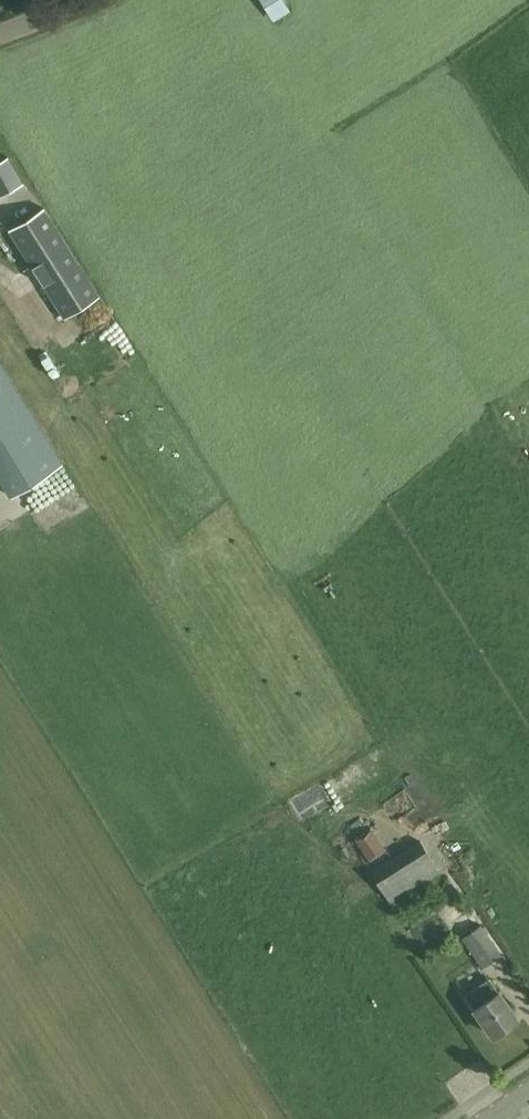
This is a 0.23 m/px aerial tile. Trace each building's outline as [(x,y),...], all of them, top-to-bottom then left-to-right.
[(290,10),(284,0),(262,0),(274,20),(290,10)] [(0,160),(0,191),(0,192),(24,178),(10,154),(0,160)] [(46,205),(11,226),(65,312),(99,291),(46,205)] [(11,494),(62,462),(0,363),(0,476),(11,494)] [(386,849),(372,827),(355,838),(370,860),(386,849)] [(391,901),(440,870),(421,840),(372,872),(391,901)] [(456,936),(478,920),(463,899),(441,914),(456,936)] [(462,937),(483,966),(502,953),(481,924),(462,937)] [(493,1035),(518,1018),(499,991),(498,991),(489,978),(466,994),(475,1007),(474,1008),(493,1035)]
